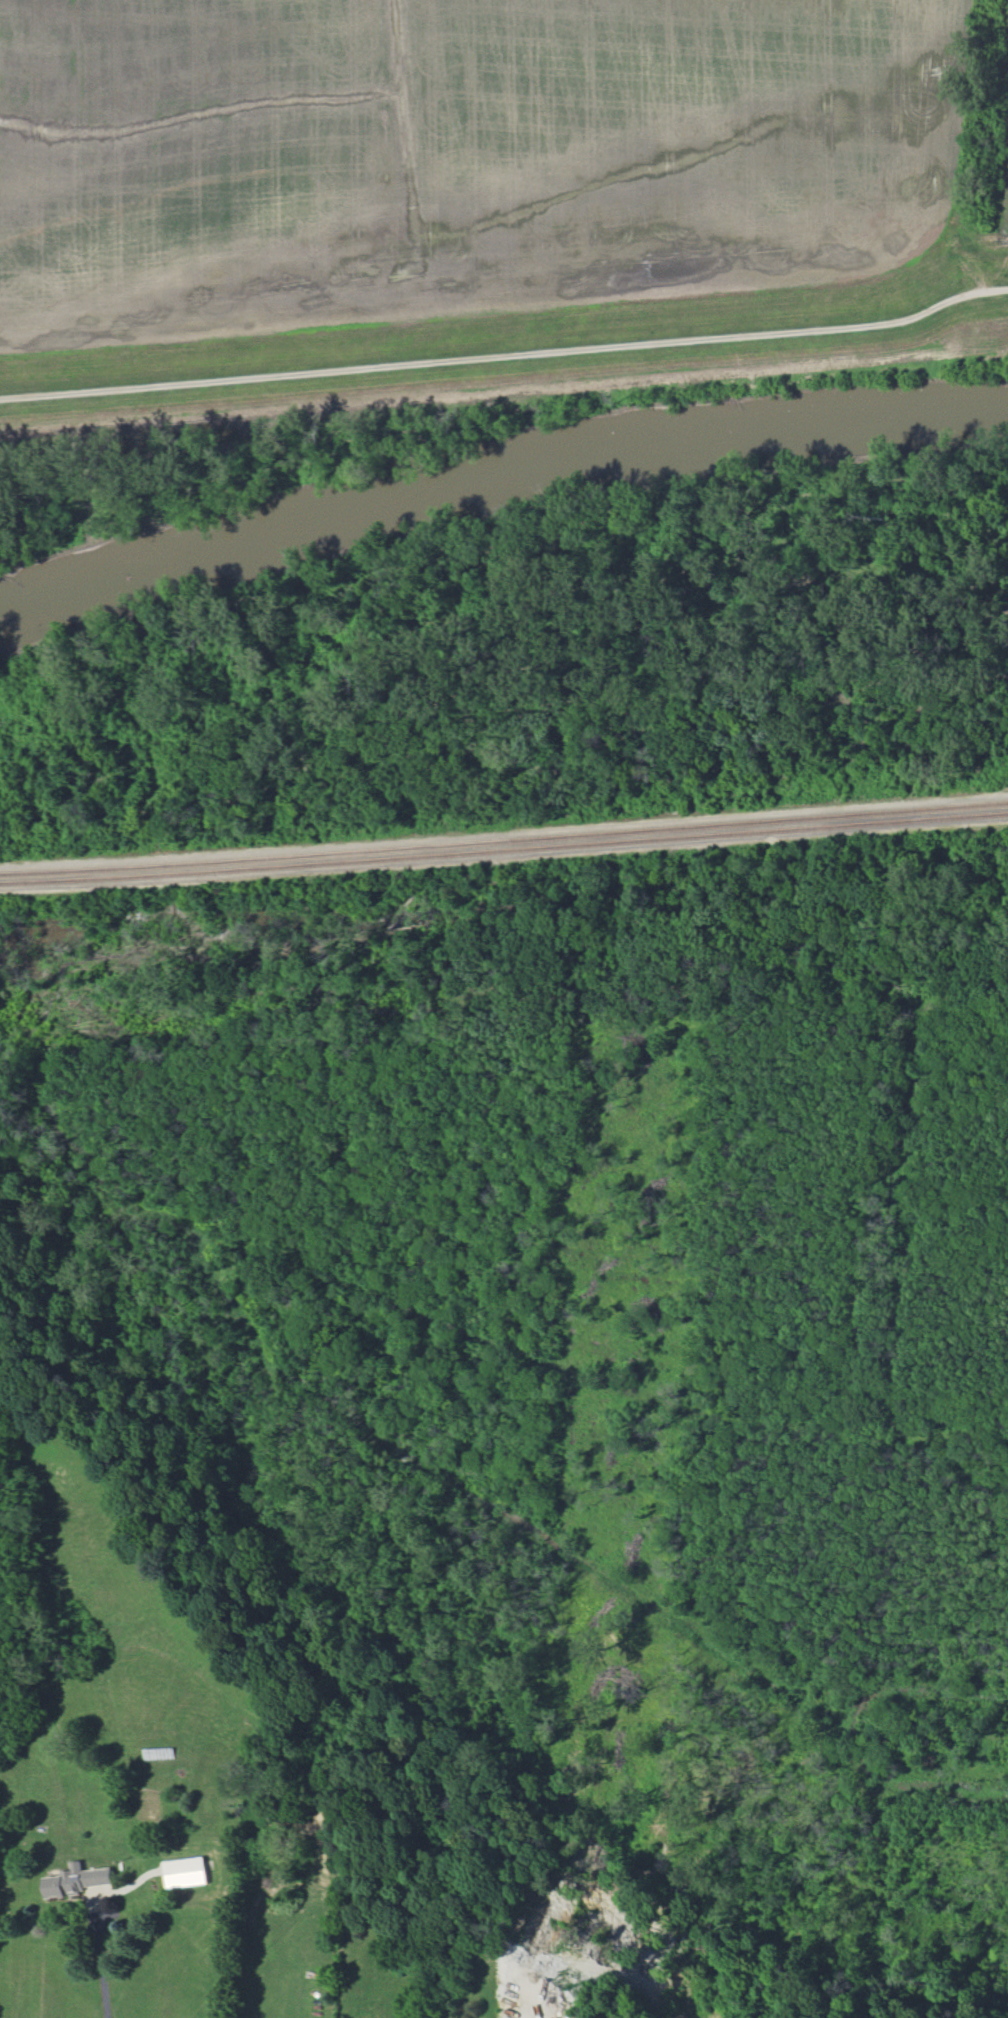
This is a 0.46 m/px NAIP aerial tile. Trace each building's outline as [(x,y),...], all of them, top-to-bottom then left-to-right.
[(207,1884),(204,1857),(165,1860),(167,1887),(207,1884)] [(112,1867),(83,1870),(82,1860),(72,1861),(73,1869),(61,1870),(62,1875),(45,1877),(46,1894),(114,1887),(112,1867)]
